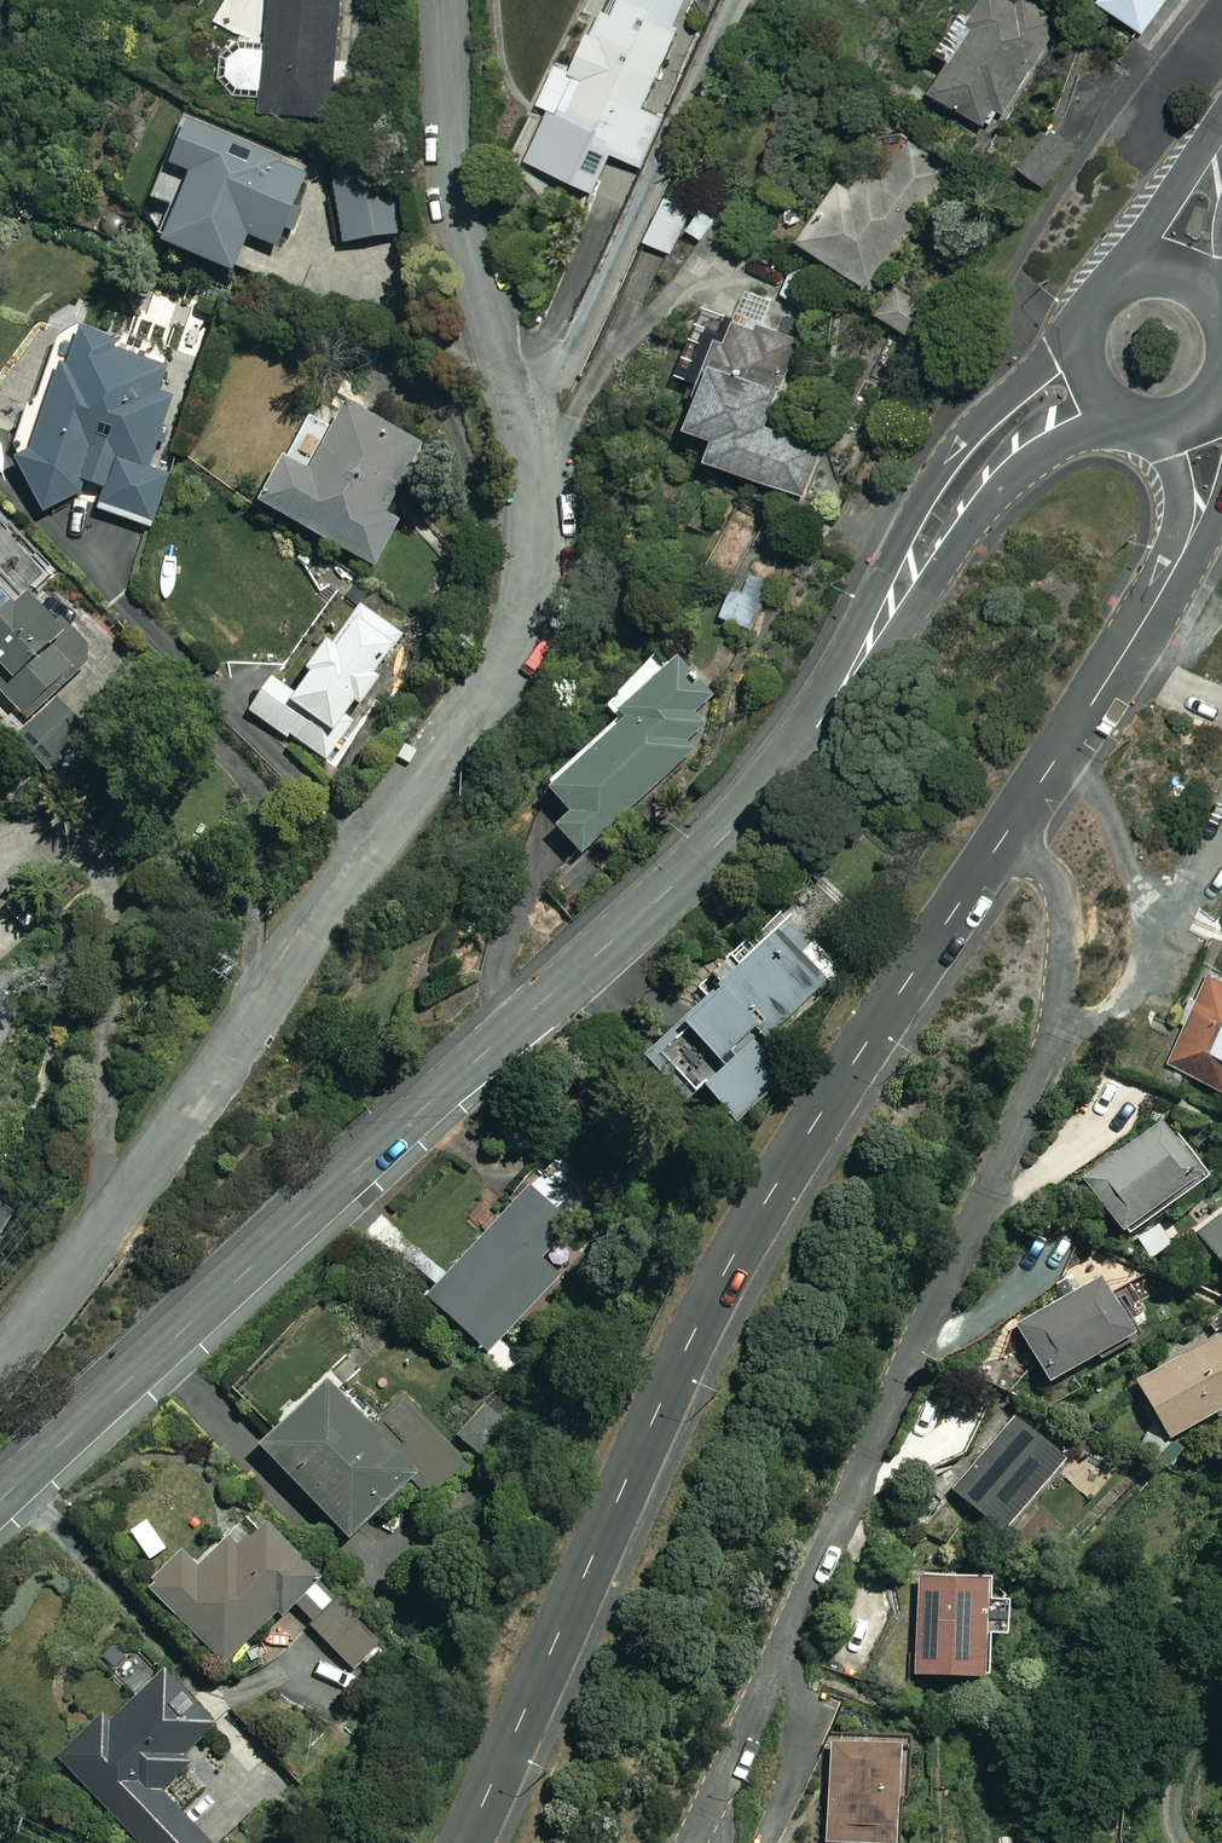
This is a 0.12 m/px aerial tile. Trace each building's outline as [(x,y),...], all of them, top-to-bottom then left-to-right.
[(194,20),(240,44),(264,0),(205,0),(194,20)] [(272,58),(237,55),(234,96),(269,100),(268,117),(337,123),(340,86),(356,87),(358,65),(341,64),(347,0),(277,0),(272,58)] [(620,24),(605,18),(581,79),(560,70),(543,113),(563,121),(553,144),(595,161),(598,153),(639,170),(660,117),(648,113),(693,0),(629,0),(620,24)] [(970,18),(946,62),(957,68),(938,103),(996,135),(1061,18),(1027,0),(995,0),(982,24),(970,18)] [(1104,10),(1148,41),(1177,0),(1111,0),(1104,10)] [(954,174),(889,131),(809,252),(875,295),(954,174)] [(284,255),(312,182),(186,136),(157,215),(183,224),(170,259),(237,284),(251,243),(284,255)] [(401,240),(392,178),(337,186),(345,248),(401,240)] [(697,210),(675,198),(650,245),(671,257),(697,210)] [(775,436),(804,343),(787,338),(798,305),(753,292),(743,324),(708,313),(683,392),(716,402),(703,445),(727,452),(720,473),(806,499),(821,450),(775,436)] [(938,319),(907,296),(888,322),(918,345),(938,319)] [(16,471),(41,520),(86,504),(89,492),(107,497),(103,510),(157,526),(170,480),(151,474),(172,403),(162,400),(170,371),(80,345),(66,382),(59,380),(33,467),(18,463),(16,471)] [(426,452),(351,415),(340,436),(312,422),(264,517),(378,574),(404,523),(393,517),(426,452)] [(95,665),(0,565),(0,699),(28,729),(95,665)] [(772,585),(755,578),(748,597),(737,593),(726,621),(754,632),(772,585)] [(256,716),(335,768),(415,646),(364,612),(304,704),(277,686),(256,716)] [(713,705),(679,669),(622,722),(628,729),(552,800),(574,823),(560,837),(584,864),(696,759),(690,753),(710,734),(697,720),(713,705)] [(839,980),(792,932),(649,1073),(690,1115),(706,1099),(741,1135),(791,1086),(762,1056),(839,980)] [(1210,981),(1170,1069),(1221,1092),(1221,986),(1210,981)] [(1211,1186),(1166,1127),(1085,1189),(1130,1248),(1211,1186)] [(567,1226),(531,1194),(432,1305),(489,1357),(559,1279),(537,1259),(567,1226)] [(0,1198),(0,1240),(19,1211),(0,1198)] [(1199,1241),(1221,1273),(1221,1224),(1199,1241)] [(1140,1348),(1105,1284),(1019,1331),(1053,1395),(1140,1348)] [(1140,1389),(1176,1454),(1221,1428),(1221,1343),(1140,1389)] [(381,1427),(341,1384),(273,1448),(360,1541),(422,1483),(434,1496),(469,1463),(410,1399),(381,1427)] [(509,1429),(488,1409),(461,1437),(482,1457),(509,1429)] [(1067,1473),(1015,1427),(954,1496),(1006,1542),(1067,1473)] [(1109,1479),(1087,1465),(1072,1487),(1094,1501),(1109,1479)] [(158,1589),(235,1664),(293,1605),(361,1672),(392,1641),(277,1528),(262,1543),(248,1529),(208,1569),(193,1554),(158,1589)] [(997,1592),(922,1590),(918,1689),(993,1692),(997,1592)] [(168,1791),(231,1729),(175,1672),(119,1726),(111,1717),(67,1759),(148,1842),(218,1842),(168,1791)] [(839,1745),(833,1842),(914,1842),(919,1750),(839,1745)]
